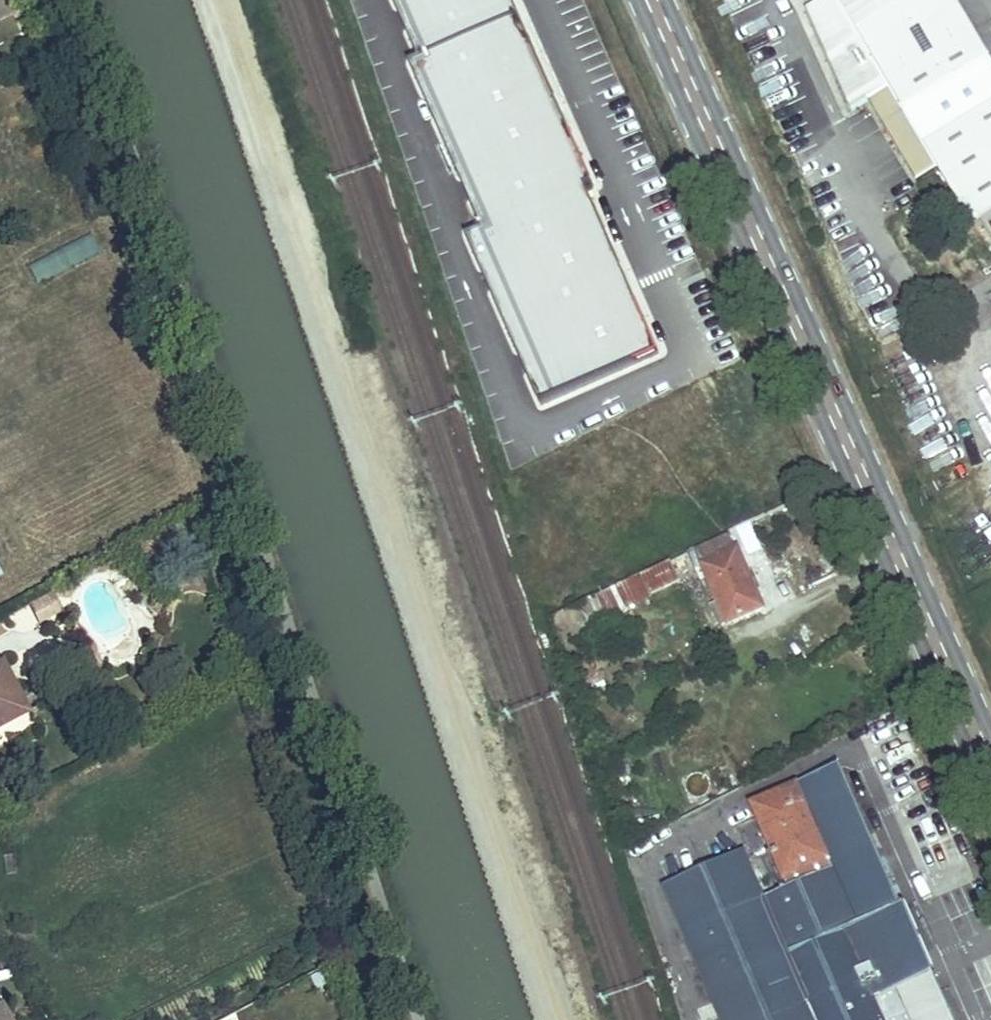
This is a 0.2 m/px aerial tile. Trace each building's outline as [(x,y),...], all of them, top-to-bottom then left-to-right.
[(11,4),(9,0),(0,0),(0,10),(11,4)] [(662,353),(587,186),(597,181),(521,15),(514,0),(399,0),(426,59),(413,64),(488,230),(469,239),(545,406),(662,353)] [(956,0),(823,0),(807,9),(852,110),(870,100),(919,183),(940,170),(971,223),(990,211),(990,59),(956,0)] [(11,4),(0,10),(0,19),(15,11),(11,4)] [(87,231),(27,264),(36,281),(97,248),(87,231)] [(765,604),(739,550),(705,565),(731,620),(765,604)] [(671,564),(641,579),(651,599),(681,584),(671,564)] [(53,594),(30,606),(40,624),(62,612),(53,594)] [(28,713),(2,664),(0,665),(0,728),(28,713)] [(666,890),(723,1019),(952,1019),(908,908),(898,909),(842,770),(753,804),(791,889),(768,902),(747,854),(666,890)] [(0,1009),(0,1019),(10,1019),(4,1007),(0,1009)]
